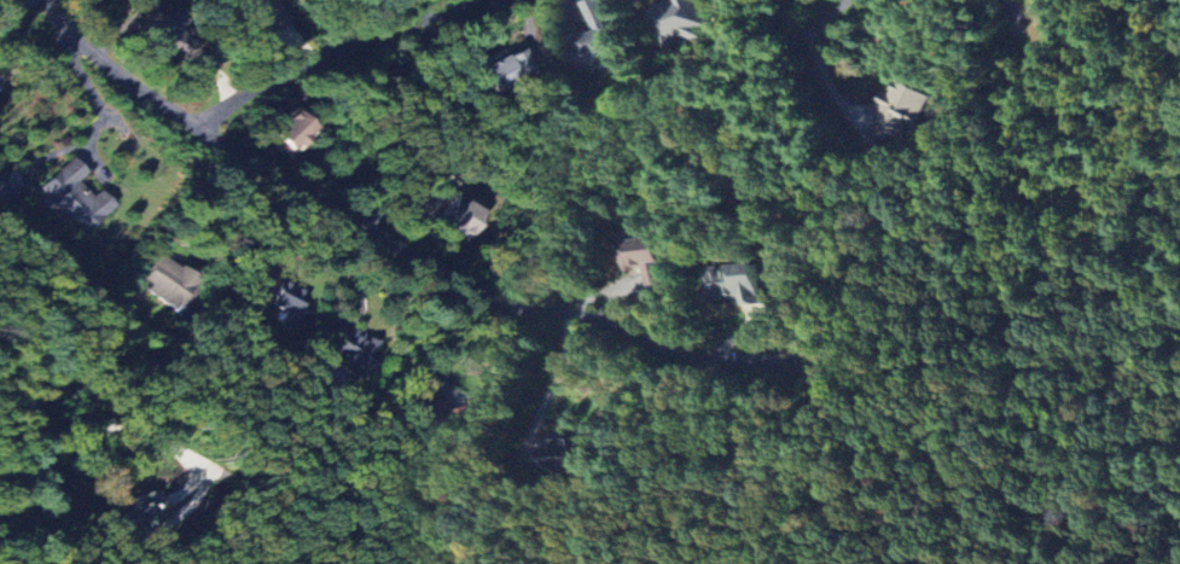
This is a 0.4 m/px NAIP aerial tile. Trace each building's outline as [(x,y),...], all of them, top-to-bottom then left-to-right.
[(596,29),(569,38),(580,70),(623,56),(611,21),(616,19),(610,0),(596,0),(587,3),(596,29)] [(668,35),(668,37),(700,27),(691,0),(672,0),(673,2),(649,9),(658,38),(668,35)] [(199,41),(159,14),(141,41),(172,61),(175,57),(185,64),(199,41)] [(501,52),(503,55),(476,71),(489,92),(532,65),(518,41),(501,52)] [(932,97),(896,80),(890,94),(884,91),(874,113),(879,115),(871,131),(864,128),(856,143),(883,156),(893,135),(900,139),(907,124),(917,129),(932,97)] [(268,138),(290,159),(317,130),(295,110),(268,138)] [(94,198),(78,181),(88,172),(74,157),(40,189),(85,235),(116,205),(101,190),(94,198)] [(21,193),(9,171),(0,176),(0,205),(21,193)] [(467,241),(484,212),(453,193),(435,223),(467,241)] [(635,268),(643,267),(646,288),(668,284),(659,227),(628,232),(635,268)] [(195,279),(162,253),(138,284),(171,310),(195,279)] [(740,300),(740,305),(764,304),(763,265),(706,266),(707,301),(740,300)] [(296,319),(308,296),(279,281),(267,304),(296,319)] [(320,356),(366,378),(383,345),(353,330),(351,336),(334,327),(320,356)] [(411,398),(403,418),(462,441),(473,413),(430,397),(427,405),(411,398)] [(196,481),(163,499),(154,501),(149,492),(140,494),(129,500),(132,511),(121,516),(129,531),(168,523),(179,521),(201,509),(199,498),(211,491),(208,479),(204,472),(195,474),(196,481)]
